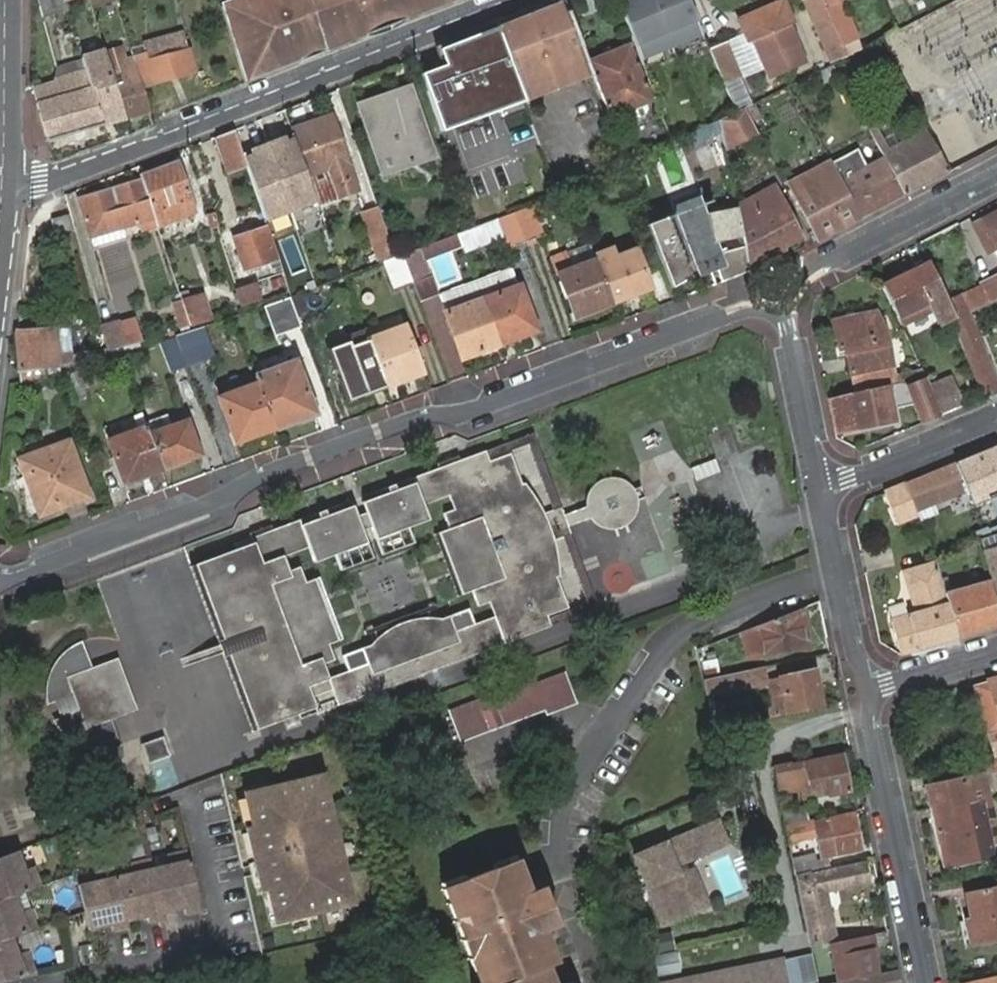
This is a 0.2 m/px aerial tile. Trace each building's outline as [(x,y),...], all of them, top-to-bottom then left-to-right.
[(45,20),(65,13),(61,0),(38,0),(45,20)] [(65,13),(91,6),(89,0),(61,0),(65,13)] [(91,9),(114,5),(113,0),(90,0),(91,9)] [(325,52),(308,0),(234,0),(235,1),(220,7),(245,83),(276,71),(276,67),(298,60),(298,63),(303,61),(305,60),(325,52)] [(455,1),(454,0),(308,0),(325,52),(380,31),(371,3),(378,0),(389,27),(405,21),(408,20),(455,1)] [(380,31),(389,27),(378,0),(371,3),(380,31)] [(641,61),(702,36),(687,0),(623,0),(618,2),(641,61)] [(822,0),(801,0),(827,63),(837,59),(839,63),(848,58),(842,46),(825,8),(822,0)] [(801,61),(787,27),(792,25),(782,1),(740,19),(749,43),(755,40),(769,74),(801,61)] [(840,2),(825,8),(842,46),(857,40),(840,2)] [(559,3),(524,17),(552,91),(588,77),(559,3)] [(517,20),(497,28),(505,48),(512,46),(531,100),(543,95),(552,91),(524,17),(517,20)] [(444,62),(436,65),(442,82),(435,85),(425,89),(441,130),(449,127),(524,99),(497,28),(439,50),(444,62)] [(146,61),(133,65),(141,93),(194,73),(181,36),(143,51),(146,61)] [(725,41),(708,49),(731,105),(744,100),(735,77),(739,76),(725,41)] [(585,57),(607,117),(651,101),(628,42),(585,57)] [(80,51),(83,61),(107,54),(103,43),(80,51)] [(512,46),(505,48),(524,99),(524,102),(531,100),(512,46)] [(130,56),(133,65),(146,61),(143,51),(130,56)] [(104,124),(125,118),(109,62),(107,54),(83,61),(104,124)] [(125,118),(147,111),(141,93),(133,65),(130,56),(109,62),(125,118)] [(42,105),(50,139),(104,124),(83,61),(75,64),(62,68),(55,71),(52,81),(49,82),(54,102),(42,105)] [(429,67),(418,71),(425,89),(435,85),(442,82),(436,65),(429,67)] [(822,85),(840,76),(835,65),(816,74),(822,85)] [(49,82),(38,86),(42,105),(54,102),(49,82)] [(390,150),(396,168),(430,157),(407,91),(360,107),(376,155),(390,150)] [(719,122),(721,135),(724,151),(746,140),(756,134),(745,111),(735,115),(719,122)] [(331,117),(292,130),(293,136),(307,172),(318,203),(318,206),(358,193),(331,117)] [(719,122),(686,135),(692,148),(721,135),(719,122)] [(903,197),(949,173),(927,131),(889,150),(879,131),(871,136),(885,161),(903,197)] [(232,132),(214,138),(227,173),(244,167),(240,155),(232,132)] [(318,203),(307,172),(293,136),(240,155),(244,167),(264,222),(318,203)] [(382,173),(396,168),(390,150),(376,155),(382,173)] [(903,197),(885,161),(868,170),(857,150),(830,164),(832,167),(860,220),(903,197)] [(177,161),(140,174),(142,182),(155,216),(158,224),(195,210),(177,161)] [(818,241),(860,220),(832,167),(792,187),(818,241)] [(155,216),(142,182),(79,199),(90,235),(126,224),(155,216)] [(800,239),(773,186),(735,206),(741,237),(743,248),(748,272),(749,277),(789,256),(784,248),(800,239)] [(703,202),(645,224),(670,287),(671,287),(683,280),(691,276),(686,262),(701,256),(708,253),(719,249),(716,242),(712,242),(707,211),(703,202)] [(514,212),(526,242),(544,236),(534,205),(514,212)] [(394,254),(378,206),(363,211),(379,259),(394,254)] [(735,206),(707,211),(712,242),(716,242),(741,237),(735,206)] [(76,230),(71,212),(53,217),(58,235),(76,230)] [(514,212),(496,219),(507,249),(526,242),(514,212)] [(976,225),(990,252),(996,250),(996,253),(996,214),(976,225)] [(232,235),(244,270),(276,259),(264,222),(232,235)] [(129,237),(126,224),(90,235),(95,247),(129,237)] [(596,255),(590,242),(554,255),(559,273),(575,316),(613,302),(596,255)] [(401,255),(412,284),(429,277),(417,248),(401,255)] [(718,281),(748,272),(743,248),(708,253),(714,268),(718,281)] [(596,255),(613,302),(652,289),(636,250),(617,258),(614,249),(596,255)] [(707,271),(714,268),(708,253),(701,256),(702,256),(707,271)] [(395,257),(383,261),(394,291),(412,284),(401,255),(395,257)] [(929,262),(881,287),(907,342),(954,320),(959,318),(951,302),(929,262)] [(983,286),(990,303),(996,300),(996,289),(992,278),(981,282),(983,286)] [(244,303),(263,298),(257,283),(238,288),(244,303)] [(520,285),(481,299),(499,344),(537,329),(520,285)] [(951,302),(959,318),(971,312),(990,303),(983,286),(951,302)] [(186,288),(179,290),(189,325),(204,320),(215,317),(206,289),(194,293),(188,294),(186,288)] [(189,325),(179,290),(176,291),(173,299),(181,328),(189,325)] [(299,325),(288,297),(263,306),(273,335),(299,325)] [(499,344),(481,299),(445,312),(462,358),(499,344)] [(959,318),(954,320),(974,369),(991,362),(971,312),(959,318)] [(856,373),(858,393),(898,385),(888,334),(879,315),(834,324),(840,349),(847,348),(852,374),(856,373)] [(119,321),(102,327),(109,353),(139,342),(132,320),(120,324),(119,321)] [(407,326),(368,340),(383,381),(386,388),(425,373),(407,326)] [(109,353),(102,327),(90,330),(98,356),(109,353)] [(201,327),(191,330),(175,336),(187,368),(213,358),(201,327)] [(368,340),(365,332),(344,340),(346,345),(328,351),(347,403),(372,394),(369,386),(383,381),(368,340)] [(23,350),(21,386),(45,387),(46,386),(47,371),(62,373),(77,367),(73,356),(58,361),(59,347),(66,348),(65,334),(31,333),(29,351),(23,350)] [(175,336),(161,341),(172,374),(187,368),(175,336)] [(294,360),(253,376),(256,383),(273,427),(313,413),(294,360)] [(253,376),(251,370),(238,375),(237,372),(229,374),(230,376),(217,382),(222,396),(256,383),(253,376)] [(64,377),(73,402),(90,396),(80,371),(64,377)] [(904,384),(913,383),(912,376),(901,378),(902,385),(904,384)] [(369,386),(372,394),(386,388),(383,381),(369,386)] [(954,382),(930,392),(936,405),(941,418),(965,408),(954,382)] [(256,383),(222,396),(218,398),(232,435),(257,426),(259,432),(273,427),(256,383)] [(858,394),(830,399),(837,434),(898,423),(896,414),(913,410),(920,426),(941,418),(936,405),(932,407),(922,384),(906,391),(904,384),(902,385),(898,385),(858,393),(858,394)] [(144,424),(140,414),(133,417),(139,430),(124,436),(107,441),(124,484),(161,470),(149,435),(144,424)] [(171,414),(144,424),(149,435),(175,426),(171,414)] [(139,430),(133,417),(119,423),(124,436),(139,430)] [(149,435),(161,470),(199,456),(186,421),(175,426),(149,435)] [(234,442),(259,432),(257,426),(232,435),(234,442)] [(586,506),(563,515),(533,434),(484,453),(487,461),(528,446),(552,510),(543,514),(544,515),(544,516),(545,518),(545,519),(546,520),(546,522),(552,519),(555,518),(559,529),(556,530),(550,532),(550,533),(551,533),(551,535),(551,536),(552,537),(552,538),(552,539),(552,540),(562,537),(586,605),(547,619),(550,627),(599,609),(567,526),(590,517),(590,518),(591,519),(592,520),(592,521),(593,521),(593,522),(594,523),(595,524),(596,524),(596,525),(597,525),(597,526),(598,526),(599,527),(600,527),(601,528),(602,528),(603,529),(604,529),(605,529),(606,529),(606,530),(607,530),(608,530),(609,530),(610,530),(611,530),(612,530),(613,530),(614,530),(615,530),(616,530),(617,530),(618,529),(619,529),(620,529),(621,528),(622,528),(623,528),(623,527),(624,527),(625,527),(625,526),(626,526),(626,525),(627,525),(628,524),(629,524),(629,523),(630,523),(630,522),(631,521),(632,520),(632,519),(633,518),(634,517),(634,516),(634,515),(635,515),(635,514),(635,513),(636,512),(636,511),(636,510),(636,509),(636,508),(636,507),(637,506),(637,505),(637,504),(636,503),(636,502),(636,501),(636,500),(636,499),(643,497),(639,485),(632,489),(632,488),(631,488),(631,487),(630,486),(630,485),(629,485),(629,484),(628,484),(628,483),(627,483),(627,482),(626,482),(626,481),(625,481),(624,481),(624,480),(623,480),(623,479),(622,479),(621,479),(621,478),(620,478),(619,478),(618,477),(617,477),(616,477),(615,477),(614,476),(613,476),(612,476),(611,476),(610,476),(609,476),(608,476),(607,476),(606,477),(605,477),(604,477),(603,477),(602,478),(601,478),(600,478),(599,479),(598,479),(598,480),(597,480),(596,480),(596,481),(595,481),(595,482),(594,482),(594,483),(593,483),(593,484),(592,484),(592,485),(591,485),(591,486),(590,486),(590,487),(589,487),(589,488),(589,489),(588,489),(588,490),(588,491),(587,491),(587,492),(587,493),(586,494),(586,495),(586,496),(586,497),(586,498),(585,499),(585,500),(585,501),(585,502),(585,503),(585,504),(586,504),(586,505),(586,506)] [(87,498),(67,443),(21,459),(28,476),(24,478),(39,516),(87,498)] [(949,468),(959,495),(964,492),(969,506),(990,498),(996,515),(996,448),(949,468)] [(460,462),(465,473),(488,464),(487,461),(484,453),(460,462)] [(308,687),(327,681),(323,667),(334,663),(329,647),(338,644),(314,582),(304,586),(298,571),(287,575),(282,561),(307,551),(313,565),(333,559),(339,573),(371,561),(361,534),(369,531),(379,557),(412,545),(407,530),(429,522),(423,507),(447,499),(452,513),(442,517),(447,531),(436,536),(459,597),(470,593),(476,608),(489,603),(509,596),(520,626),(546,617),(568,609),(555,578),(558,576),(558,575),(558,574),(557,573),(558,572),(558,570),(557,569),(557,568),(557,567),(557,566),(557,565),(557,564),(557,563),(556,561),(556,560),(556,559),(556,558),(556,557),(556,556),(556,555),(555,554),(555,553),(555,551),(555,550),(554,549),(554,548),(554,547),(554,546),(554,545),(553,545),(553,544),(553,542),(553,541),(552,540),(552,539),(552,538),(552,537),(551,536),(551,535),(551,533),(550,533),(550,532),(556,530),(552,519),(546,522),(546,520),(545,519),(545,518),(544,516),(544,515),(543,514),(543,513),(542,512),(542,511),(541,510),(541,509),(540,508),(540,507),(539,506),(538,505),(538,504),(538,503),(537,502),(536,501),(536,500),(535,499),(534,498),(534,497),(533,496),(532,495),(532,494),(531,494),(531,493),(530,492),(530,491),(529,491),(528,490),(527,489),(527,488),(526,487),(525,486),(524,485),(523,484),(520,485),(509,456),(488,464),(465,473),(444,481),(440,469),(392,487),(395,492),(388,494),(386,489),(367,496),(369,501),(366,502),(370,511),(363,514),(355,517),(350,519),(346,510),(344,505),(271,532),(274,541),(253,549),(252,545),(195,567),(223,644),(263,628),(267,638),(227,653),(256,731),(315,709),(311,698),(308,687)] [(437,464),(440,469),(444,481),(465,473),(460,462),(458,456),(437,464)] [(697,480),(719,472),(714,459),(692,468),(697,480)] [(949,468),(906,485),(916,512),(959,495),(949,468)] [(906,485),(886,493),(898,523),(917,516),(916,512),(906,485)] [(360,505),(363,514),(370,511),(366,502),(360,505)] [(352,508),(346,510),(350,519),(355,517),(352,508)] [(249,535),(252,545),(253,549),(274,541),(271,532),(268,527),(249,535)] [(996,554),(996,548),(981,553),(984,559),(996,554)] [(984,559),(996,599),(996,554),(984,559)] [(893,617),(904,656),(956,641),(943,597),(933,564),(905,572),(917,611),(893,617)] [(956,641),(996,629),(996,618),(988,584),(943,597),(956,641)] [(509,596),(489,603),(494,618),(498,629),(504,644),(524,637),(520,626),(509,596)] [(810,629),(807,607),(802,609),(806,630),(810,629)] [(806,630),(802,609),(757,625),(764,658),(807,650),(810,649),(806,630)] [(368,649),(361,651),(353,654),(358,669),(362,679),(331,691),(337,707),(504,644),(498,629),(468,640),(464,629),(458,615),(441,622),(433,621),(426,622),(419,622),(412,624),(405,626),(399,628),(391,631),(385,635),(380,638),(375,642),(371,646),(368,649)] [(546,617),(520,626),(524,637),(550,627),(547,619),(546,617)] [(494,618),(464,629),(468,640),(498,629),(494,618)] [(757,625),(741,630),(749,661),(764,658),(757,625)] [(263,628),(223,644),(227,653),(267,638),(263,628)] [(56,704),(73,698),(67,680),(93,670),(83,643),(81,644),(78,645),(71,649),(68,651),(62,657),(59,659),(54,666),(53,669),(51,673),(49,677),(48,680),(47,684),(46,688),(46,692),(46,696),(46,700),(46,704),(47,708),(56,704)] [(112,723),(137,712),(119,660),(93,670),(67,680),(73,698),(79,714),(86,733),(112,723)] [(702,681),(713,731),(725,728),(720,703),(715,704),(713,696),(766,684),(763,668),(702,681)] [(358,669),(327,681),(308,687),(311,698),(331,691),(362,679),(358,669)] [(531,679),(448,711),(458,738),(542,705),(544,710),(571,700),(561,672),(533,683),(531,679)] [(769,709),(772,718),(821,708),(813,672),(774,681),(769,688),(775,708),(769,709)] [(971,689),(986,738),(996,735),(996,681),(971,689)] [(79,714),(73,698),(56,704),(62,720),(79,714)] [(86,733),(79,714),(62,720),(52,724),(54,726),(58,732),(64,738),(67,740),(73,745),(77,747),(84,750),(92,752),(99,753),(107,753),(115,751),(121,750),(112,723),(86,733)] [(143,747),(145,753),(151,750),(153,755),(169,749),(165,739),(143,747)] [(996,764),(996,744),(988,746),(993,764),(996,764)] [(151,750),(145,753),(150,766),(172,758),(169,749),(153,755),(151,750)] [(793,766),(792,764),(772,768),(775,781),(798,776),(803,800),(829,794),(830,797),(850,793),(841,756),(793,766)] [(993,764),(986,766),(988,776),(996,774),(996,764),(993,764)] [(355,908),(325,774),(246,793),(255,829),(249,831),(256,867),(259,877),(262,894),(269,893),(276,925),(355,908)] [(924,790),(928,809),(981,798),(989,797),(984,777),(924,790)] [(996,827),(990,801),(989,797),(981,798),(989,829),(996,827)] [(928,809),(941,869),(996,858),(993,847),(996,846),(996,832),(996,827),(989,829),(981,798),(928,809)] [(807,808),(782,813),(785,828),(792,827),(810,823),(807,808)] [(814,825),(814,822),(810,823),(792,827),(795,841),(804,839),(804,844),(822,838),(827,858),(828,858),(829,859),(862,853),(854,815),(814,825)] [(692,910),(678,876),(674,865),(726,843),(717,822),(634,856),(661,923),(692,910)] [(0,857),(0,901),(18,896),(43,889),(37,869),(27,871),(21,849),(0,857)] [(155,871),(166,916),(185,910),(187,917),(204,913),(189,852),(169,856),(171,866),(155,871)] [(827,858),(793,865),(795,877),(831,869),(829,859),(828,858),(827,858)] [(167,922),(166,916),(155,871),(153,860),(133,865),(136,874),(119,878),(130,923),(149,920),(152,926),(167,922)] [(521,900),(531,896),(519,864),(508,868),(521,900)] [(863,865),(795,879),(810,949),(831,945),(836,944),(826,893),(867,885),(863,865)] [(549,971),(536,936),(545,933),(537,912),(522,918),(516,902),(521,900),(508,868),(452,889),(465,923),(479,917),(485,933),(471,938),(489,982),(542,982),(539,975),(549,971)] [(131,931),(130,923),(119,878),(117,869),(97,873),(99,883),(82,887),(92,932),(113,928),(115,936),(131,931)] [(706,905),(692,870),(678,876),(692,910),(706,905)] [(477,982),(489,982),(471,938),(465,923),(452,889),(442,893),(477,982)] [(996,941),(996,889),(966,895),(971,921),(958,923),(963,948),(996,941)] [(537,912),(545,933),(547,932),(558,928),(543,892),(532,896),(531,896),(537,912)] [(0,901),(0,942),(15,938),(39,930),(33,911),(22,915),(18,896),(0,901)] [(537,912),(531,896),(521,900),(516,902),(522,918),(537,912)] [(465,923),(471,938),(485,933),(479,917),(465,923)] [(536,936),(549,971),(559,968),(545,933),(536,936)] [(875,936),(868,938),(873,960),(879,959),(875,936)] [(660,955),(656,937),(630,943),(634,960),(660,955)] [(0,942),(0,982),(9,982),(37,976),(31,953),(19,956),(15,938),(0,942)] [(831,945),(839,982),(840,982),(876,975),(873,960),(868,938),(836,944),(831,945)] [(652,977),(679,972),(675,954),(649,959),(652,977)] [(781,961),(732,971),(733,976),(725,978),(716,974),(673,982),(785,982),(781,961)] [(549,971),(539,975),(542,982),(554,982),(549,971)] [(896,971),(876,975),(840,982),(899,982),(896,971)]
